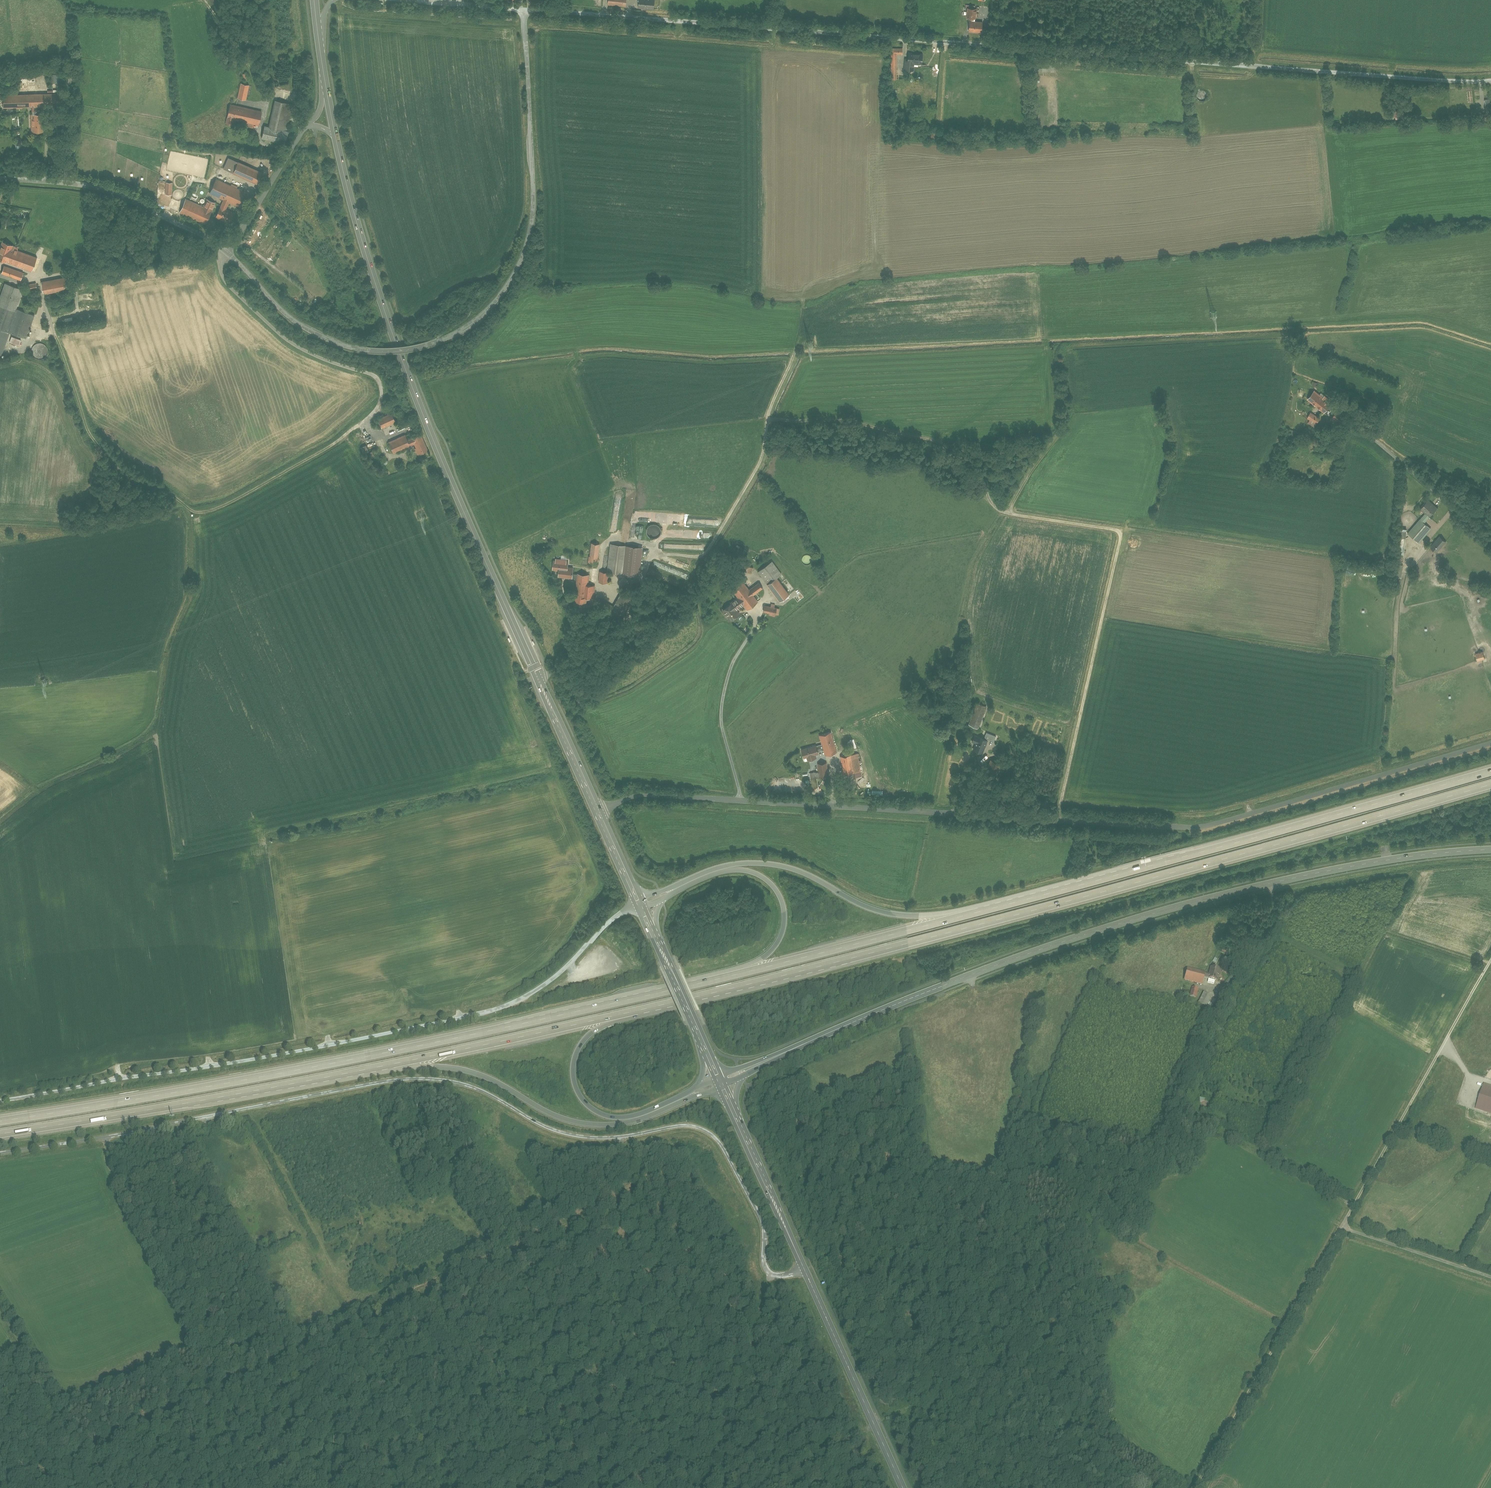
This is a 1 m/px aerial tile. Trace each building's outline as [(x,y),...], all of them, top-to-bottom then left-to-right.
[(655,0),(639,0),(639,7),(654,9),(655,0)] [(982,33),(983,23),(969,22),(968,32),(982,33)] [(253,45),(245,48),(249,59),(256,57),(253,45)] [(902,54),(902,47),(891,48),(891,79),(897,79),(897,54),(902,54)] [(921,67),(922,54),(909,52),(907,65),(921,67)] [(34,71),(21,73),(23,83),(35,81),(34,71)] [(241,83),(238,97),(246,99),(249,85),(241,83)] [(64,93),(3,94),(4,107),(64,105),(64,93)] [(292,103),(275,100),(269,127),(265,126),(262,137),(285,142),(288,130),(286,130),(292,103)] [(261,110),(230,103),(226,123),(232,124),(233,119),(258,124),(261,110)] [(43,113),(31,114),(31,131),(43,131),(43,113)] [(58,154),(49,156),(50,164),(60,162),(58,154)] [(228,157),(223,168),(256,182),(261,171),(228,157)] [(210,193),(223,199),(229,202),(238,206),(244,192),(216,179),(210,193)] [(186,198),(180,211),(206,223),(215,202),(207,199),(204,206),(186,198)] [(223,199),(215,216),(229,223),(234,212),(226,208),(229,202),(223,199)] [(0,247),(0,259),(32,271),(37,257),(17,249),(18,247),(2,241),(0,247)] [(4,265),(1,273),(20,280),(23,272),(4,265)] [(66,277),(42,281),(44,294),(68,290),(66,277)] [(5,282),(0,295),(0,358),(9,332),(26,338),(34,315),(16,308),(23,289),(5,282)] [(21,339),(11,336),(10,342),(19,345),(21,339)] [(33,355),(35,357),(37,358),(40,358),(42,357),(45,356),(46,354),(47,351),(47,348),(46,346),(44,344),(41,343),(39,342),(36,343),(34,344),(32,346),(31,348),(31,351),(32,353),(33,355)] [(1325,396),(1316,389),(1309,398),(1326,412),(1332,405),(1330,404),(1333,401),(1326,395),(1325,396)] [(1349,419),(1338,410),(1332,418),(1343,427),(1349,419)] [(1322,417),(1312,411),(1308,417),(1311,419),(1318,423),(1322,417)] [(391,412),(377,419),(381,428),(395,421),(391,412)] [(1318,423),(1311,419),(1308,424),(1315,428),(1318,423)] [(405,434),(388,441),(393,453),(408,446),(413,445),(416,455),(427,450),(420,433),(406,439),(405,434)] [(1439,506),(1429,499),(1422,508),(1426,512),(1431,516),(1439,506)] [(1421,519),(1425,523),(1431,516),(1426,512),(1421,519)] [(1425,523),(1421,519),(1410,532),(1421,541),(1432,528),(1425,523)] [(651,526),(650,530),(648,534),(657,538),(660,529),(651,526)] [(1406,554),(1408,528),(1402,527),(1399,553),(1406,554)] [(1447,541),(1441,536),(1432,546),(1439,551),(1447,541)] [(600,543),(592,542),(591,562),(598,563),(600,543)] [(610,572),(624,573),(627,545),(611,543),(608,572),(610,572)] [(643,546),(627,545),(624,573),(641,575),(643,546)] [(559,570),(559,576),(573,578),(574,566),(569,566),(570,561),(567,561),(568,559),(557,557),(557,559),(554,559),(553,569),(559,570)] [(773,560),(759,570),(769,583),(778,577),(783,573),(773,560)] [(754,567),(744,563),(742,569),(752,573),(754,567)] [(600,571),(599,582),(609,583),(610,572),(608,572),(600,571)] [(590,574),(578,573),(575,600),(587,602),(587,597),(589,584),(590,574)] [(790,593),(778,577),(769,583),(781,600),(790,593)] [(744,579),(733,587),(739,596),(745,604),(748,608),(759,600),(754,593),(763,587),(760,582),(751,589),(744,579)] [(589,584),(587,597),(594,598),(596,585),(589,584)] [(638,598),(624,589),(615,604),(629,612),(638,598)] [(745,604),(739,596),(723,609),(731,620),(741,613),(738,609),(745,604)] [(772,606),(766,604),(764,611),(770,612),(770,614),(775,616),(776,614),(779,614),(780,608),(775,607),(776,604),(772,603),(772,606)] [(620,631),(624,638),(628,636),(627,633),(627,632),(625,628),(620,631)] [(1484,651),(1477,653),(1479,660),(1486,658),(1484,651)] [(968,725),(978,729),(987,707),(977,703),(968,725)] [(832,731),(821,734),(823,743),(825,749),(826,754),(837,751),(832,731)] [(987,733),(985,738),(994,742),(996,737),(987,733)] [(976,744),(974,749),(983,753),(988,741),(975,736),(972,742),(976,744)] [(818,744),(802,748),(805,757),(808,756),(809,759),(818,757),(817,754),(820,753),(818,744)] [(857,753),(842,756),(845,777),(861,775),(857,753)] [(1002,764),(991,759),(985,772),(996,777),(1002,764)] [(828,762),(818,763),(820,772),(820,777),(830,776),(828,762)] [(1222,970),(1212,967),(1210,974),(1207,973),(1206,977),(1219,980),(1222,970)] [(1206,977),(1207,973),(1189,968),(1186,980),(1204,984),(1206,977)] [(1199,989),(1193,987),(1191,995),(1197,997),(1199,989)] [(1205,992),(1199,1002),(1208,1006),(1213,996),(1205,992)] [(1475,1108),(1490,1114),(1490,1085),(1484,1083),(1475,1108)]
